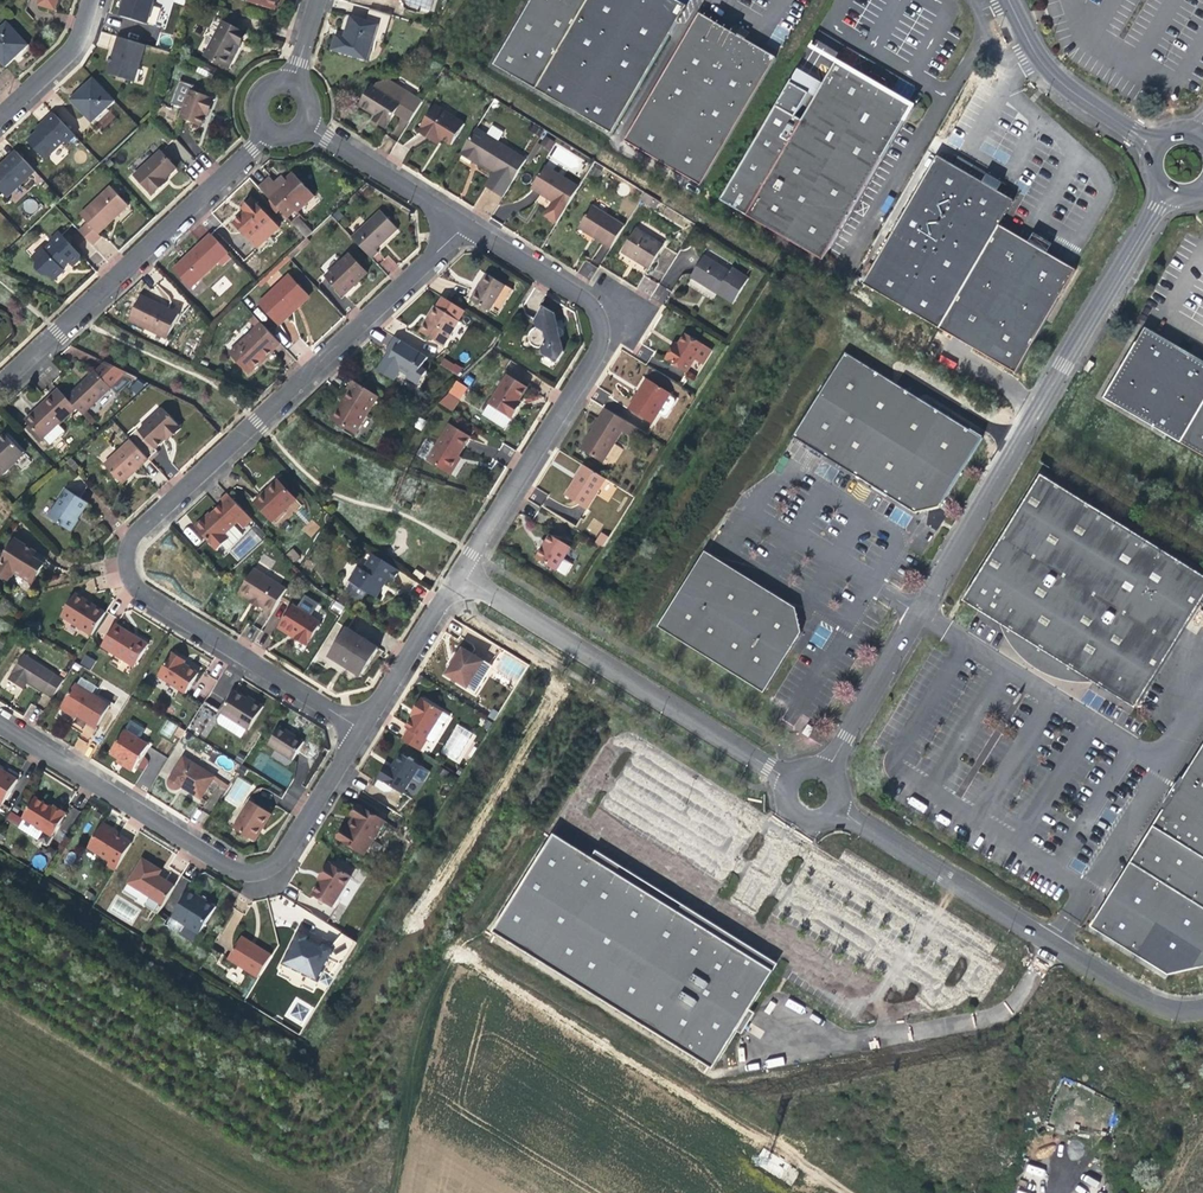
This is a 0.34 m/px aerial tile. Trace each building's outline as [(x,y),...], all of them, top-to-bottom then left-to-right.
[(36,3),(55,8),(57,0),(37,0),(36,3)] [(153,0),(126,0),(121,15),(147,22),(153,0)] [(183,5),(184,0),(156,0),(154,4),(170,9),(172,1),(183,5)] [(248,1),(276,10),(279,0),(248,0),(248,1)] [(491,66),(612,133),(687,4),(680,0),(532,0),(491,66)] [(366,19),(378,22),(386,25),(390,13),(369,7),(366,19)] [(707,16),(700,12),(624,140),(632,144),(702,185),(777,57),(746,38),(731,30),(707,16)] [(373,39),(378,22),(366,19),(349,14),(346,25),(343,35),(335,32),(330,48),(367,59),(373,39)] [(234,42),(237,44),(244,31),(220,19),(202,54),(223,64),(234,42)] [(0,24),(0,61),(3,65),(15,54),(26,44),(4,20),(0,24)] [(381,41),(386,25),(378,22),(373,39),(381,41)] [(735,23),(731,30),(746,38),(750,31),(742,27),(735,23)] [(133,80),(144,43),(118,35),(112,52),(106,71),(133,80)] [(235,49),(237,44),(234,42),(223,64),(226,66),(235,49)] [(913,105),(888,91),(861,75),(836,61),(802,119),(789,112),(775,104),(747,152),(720,198),(824,259),(913,105)] [(872,72),(861,75),(888,91),(886,80),(876,75),(872,72)] [(378,77),(373,85),(400,103),(395,110),(410,120),(423,100),(386,77),(378,77)] [(114,102),(92,78),(81,89),(68,100),(90,124),(114,102)] [(400,103),(373,85),(370,83),(358,102),(371,110),(375,113),(372,117),(385,125),(395,110),(400,103)] [(202,116),(203,112),(210,95),(190,87),(178,116),(198,124),(202,116)] [(213,97),(210,95),(203,112),(206,113),(213,97)] [(778,99),(775,104),(789,112),(792,107),(778,99)] [(436,103),(422,126),(433,134),(439,137),(441,135),(450,141),(463,120),(436,103)] [(104,127),(115,117),(109,111),(98,121),(104,127)] [(44,121),(48,125),(63,142),(65,144),(74,136),(53,113),(44,121)] [(63,142),(48,125),(43,130),(40,133),(38,131),(27,141),(43,159),(63,142)] [(473,159),(475,156),(480,159),(495,168),(485,183),(502,194),(526,157),(476,125),(460,151),(473,159)] [(133,175),(152,195),(163,185),(168,181),(166,179),(178,168),(161,150),(133,175)] [(0,166),(0,191),(5,197),(34,171),(16,151),(1,164),(0,166)] [(860,280),(938,326),(998,222),(1012,198),(996,188),(993,187),(980,179),(960,167),(949,161),(934,152),(860,280)] [(952,155),(949,161),(960,167),(963,162),(959,160),(952,155)] [(565,207),(579,184),(545,162),(530,185),(545,195),(553,200),(565,207)] [(291,223),(296,218),(300,215),(297,211),(306,202),(302,198),(309,191),(291,172),(283,179),(288,184),(270,201),(291,223)] [(983,174),(980,179),(993,187),(996,181),(983,174)] [(288,184),(283,179),(280,175),(276,179),(272,182),(267,177),(256,187),(270,201),(288,184)] [(81,215),(88,222),(99,234),(116,217),(129,205),(111,186),(81,215)] [(645,190),(641,197),(650,203),(654,195),(645,190)] [(313,196),(309,191),(302,198),(306,202),(313,196)] [(34,197),(22,201),(26,214),(38,210),(34,197)] [(236,222),(250,237),(270,219),(253,200),(244,209),(247,212),(243,215),(236,222)] [(557,220),(565,207),(553,200),(545,213),(557,220)] [(592,203),(580,223),(596,232),(595,235),(599,237),(611,245),(625,223),(592,203)] [(348,240),(368,261),(375,255),(372,252),(383,243),(394,232),(377,214),(348,240)] [(311,234),(296,218),(291,223),(305,239),(311,234)] [(99,234),(88,222),(79,231),(91,245),(101,236),(99,234)] [(1027,239),(998,222),(938,326),(1013,370),(1073,266),(1042,248),(1027,239)] [(596,232),(580,223),(579,225),(595,235),(596,232)] [(638,227),(622,252),(636,260),(650,269),(665,244),(638,227)] [(79,259),(79,255),(58,232),(49,240),(51,243),(44,250),(42,247),(32,257),(36,261),(35,268),(42,275),(49,274),(53,279),(63,270),(61,268),(65,264),(68,261),(70,263),(74,263),(79,259)] [(1032,232),(1027,239),(1042,248),(1046,241),(1040,237),(1032,232)] [(226,253),(208,234),(191,250),(171,269),(189,288),(226,253)] [(286,257),(288,260),(307,242),(305,239),(286,257)] [(729,269),(703,253),(690,274),(706,284),(707,282),(713,286),(717,289),(717,290),(734,301),(749,276),(732,265),(729,269)] [(350,255),(327,276),(344,295),(357,283),(368,273),(350,255)] [(579,273),(591,279),(597,267),(585,261),(579,273)] [(491,307),(505,284),(486,272),(478,285),(470,298),(489,309),(491,307)] [(290,308),(304,294),(288,277),(258,305),(277,326),(289,314),(293,311),(290,308)] [(512,288),(505,284),(491,307),(498,311),(512,288)] [(137,294),(125,319),(164,338),(176,314),(156,304),(137,294)] [(307,298),(304,294),(290,308),(293,311),(307,298)] [(545,303),(537,317),(538,323),(534,325),(532,328),(531,332),(531,336),(532,339),(534,342),(537,343),(540,344),(543,344),(544,351),(558,359),(564,349),(561,334),(563,334),(565,332),(565,329),(565,327),(563,325),(561,324),(559,324),(558,320),(556,310),(545,303)] [(429,317),(420,331),(445,346),(460,321),(436,306),(429,317)] [(278,344),(259,324),(227,354),(246,374),(263,358),(278,344)] [(1182,442),(1202,405),(1202,358),(1192,352),(1177,343),(1147,325),(1105,396),(1182,442)] [(678,346),(675,345),(666,359),(689,373),(706,345),(686,333),(680,343),(678,346)] [(390,356),(387,360),(400,368),(408,373),(406,376),(418,383),(426,370),(420,366),(427,355),(395,335),(386,349),(392,353),(390,356)] [(1181,336),(1177,343),(1192,352),(1196,345),(1185,339),(1181,336)] [(937,504),(979,435),(842,351),(790,436),(913,511),(937,504)] [(400,368),(387,360),(385,359),(379,368),(394,378),(400,368)] [(444,359),(441,364),(451,370),(454,366),(444,359)] [(96,374),(109,388),(122,377),(131,381),(136,379),(106,364),(96,374)] [(489,400),(511,414),(518,403),(515,402),(518,398),(526,384),(506,371),(489,400)] [(109,388),(96,374),(95,373),(84,384),(67,400),(75,408),(82,415),(110,389),(109,388)] [(355,434),(378,396),(352,379),(347,388),(350,390),(343,400),(331,419),(355,434)] [(630,407),(652,421),(659,410),(669,393),(670,392),(650,379),(644,388),(640,394),(638,393),(630,407)] [(42,408),(29,420),(45,437),(75,408),(67,400),(57,389),(46,399),(39,405),(42,408)] [(440,401),(453,409),(459,400),(448,393),(440,401)] [(674,397),(669,393),(659,410),(664,413),(667,412),(675,400),(674,397)] [(511,414),(489,400),(482,411),(505,424),(511,414)] [(26,417),(29,420),(42,408),(39,405),(26,417)] [(1182,442),(1202,454),(1202,405),(1182,442)] [(629,422),(605,407),(593,428),(580,448),(604,462),(629,422)] [(137,432),(153,450),(162,442),(164,440),(178,427),(162,409),(137,432)] [(450,473),(457,461),(455,460),(460,451),(470,435),(449,423),(427,459),(450,473)] [(181,429),(178,427),(164,440),(167,442),(181,429)] [(157,454),(153,450),(137,432),(134,429),(126,437),(130,441),(148,462),(157,454)] [(4,476),(26,455),(6,433),(0,438),(0,471),(4,476)] [(148,462),(130,441),(104,465),(123,485),(137,472),(148,462)] [(606,476),(583,463),(574,477),(565,493),(587,506),(606,476)] [(1044,473),(965,599),(1011,628),(1023,643),(1036,654),(1047,662),(1067,671),(1087,675),(1137,706),(1202,601),(1202,572),(1044,473)] [(61,488),(65,491),(76,498),(85,484),(77,476),(70,482),(67,482),(64,483),(61,488)] [(599,491),(611,497),(616,486),(604,480),(599,491)] [(254,503),(272,522),(295,501),(277,482),(266,492),(254,503)] [(76,498),(65,491),(47,518),(68,531),(75,520),(74,519),(76,517),(78,513),(79,513),(86,504),(76,498)] [(219,503),(221,505),(237,523),(242,528),(251,521),(227,495),(219,503)] [(233,526),(237,523),(221,505),(208,517),(196,529),(216,550),(221,545),(226,550),(242,535),(233,526)] [(311,519),(302,529),(311,537),(320,527),(311,519)] [(596,540),(604,545),(610,536),(602,531),(596,540)] [(536,557),(556,569),(570,546),(551,534),(544,544),(536,557)] [(12,574),(31,585),(43,567),(39,564),(30,559),(34,554),(13,541),(0,561),(0,562),(14,571),(12,574)] [(292,548),(286,554),(294,562),(300,555),(292,548)] [(707,549),(659,624),(765,691),(803,630),(798,606),(707,549)] [(42,559),(34,554),(30,559),(39,564),(41,561),(42,559)] [(391,569),(372,556),(362,571),(357,568),(347,582),(349,583),(366,594),(373,598),(374,599),(381,588),(386,581),(390,583),(397,572),(391,569)] [(0,562),(0,578),(7,583),(12,574),(14,571),(0,562)] [(416,569),(413,574),(423,580),(426,575),(416,569)] [(239,592),(250,599),(261,606),(272,613),(287,589),(280,584),(275,586),(266,580),(266,576),(263,574),(259,574),(259,575),(252,571),(239,592)] [(360,602),(366,594),(349,583),(344,592),(360,602)] [(90,636),(105,613),(91,604),(74,593),(59,617),(90,636)] [(259,609),(261,606),(250,599),(248,602),(254,605),(259,609)] [(292,605),(280,624),(297,635),(295,638),(307,645),(320,623),(292,605)] [(297,635),(280,624),(278,627),(291,635),(295,638),(297,635)] [(132,639),(134,636),(129,633),(116,625),(103,647),(136,667),(147,648),(132,639)] [(361,675),(378,649),(346,628),(329,655),(344,664),(361,675)] [(149,645),(134,636),(132,639),(147,648),(149,645)] [(446,676),(467,689),(483,663),(462,650),(454,663),(446,676)] [(174,654),(159,676),(187,693),(199,674),(189,668),(185,665),(186,662),(174,654)] [(8,679),(18,686),(23,678),(27,681),(53,697),(64,680),(23,655),(8,679)] [(90,669),(95,660),(85,655),(80,663),(90,669)] [(491,668),(483,663),(467,689),(475,694),(491,668)] [(23,688),(27,681),(23,678),(18,686),(20,687),(23,688)] [(75,684),(62,706),(77,716),(83,719),(96,727),(110,705),(75,684)] [(222,714),(223,714),(249,730),(250,731),(265,707),(256,701),(254,704),(247,699),(235,692),(222,714)] [(413,718),(423,702),(420,700),(410,716),(413,718)] [(426,741),(437,723),(442,714),(423,702),(413,718),(410,722),(405,730),(408,732),(401,742),(419,752),(426,741)] [(26,715),(35,723),(42,710),(31,703),(26,715)] [(77,716),(62,706),(60,709),(75,718),(77,716)] [(26,724),(0,707),(0,715),(23,731),(26,724)] [(249,730),(223,714),(219,721),(220,724),(243,739),(249,730)] [(158,733),(169,739),(177,726),(166,719),(158,733)] [(809,722),(804,731),(809,734),(815,725),(809,722)] [(437,723),(426,741),(430,744),(434,743),(442,730),(441,726),(437,723)] [(460,764),(475,733),(456,723),(440,754),(460,764)] [(85,727),(74,749),(89,760),(103,737),(85,727)] [(281,727),(269,746),(293,761),(305,742),(294,735),(281,727)] [(109,753),(117,757),(134,768),(148,745),(123,729),(109,753)] [(135,785),(148,793),(168,757),(148,745),(135,785)] [(403,794),(419,768),(398,755),(393,764),(389,770),(385,767),(378,779),(403,794)] [(190,793),(202,801),(218,777),(184,756),(169,780),(169,782),(169,785),(170,787),(173,789),(176,790),(177,790),(180,790),(182,789),(190,793)] [(1202,849),(1202,756),(1161,823),(1202,849)] [(132,771),(134,768),(117,757),(115,761),(124,767),(132,771)] [(2,804),(18,779),(3,770),(0,768),(0,802),(2,804)] [(238,777),(224,800),(239,809),(253,786),(238,777)] [(67,814),(56,807),(54,809),(48,806),(37,799),(24,819),(53,837),(67,814)] [(272,816),(251,803),(234,830),(255,843),(264,829),(272,816)] [(190,822),(203,828),(208,813),(197,807),(190,822)] [(348,832),(346,831),(339,841),(364,856),(385,823),(360,808),(353,819),(356,820),(348,832)] [(349,825),(346,831),(348,832),(356,820),(353,819),(349,825)] [(1161,823),(1137,860),(1202,900),(1202,849),(1161,823)] [(132,846),(116,835),(113,833),(115,830),(104,824),(89,849),(110,862),(107,867),(116,872),(132,846)] [(775,969),(555,831),(493,929),(713,1067),(775,969)] [(1137,860),(1096,924),(1173,972),(1202,965),(1202,900),(1137,860)] [(145,862),(130,885),(164,906),(176,887),(159,877),(162,872),(156,868),(145,862)] [(328,867),(322,876),(325,878),(323,882),(315,894),(334,906),(350,881),(328,867)] [(181,898),(187,879),(180,876),(173,895),(181,898)] [(190,891),(173,918),(185,926),(201,935),(218,909),(204,900),(190,891)] [(182,932),(185,926),(173,918),(169,924),(170,928),(178,933),(182,932)] [(338,951),(332,948),(324,944),(323,946),(317,943),(310,940),(311,937),(299,931),(283,964),(330,988),(336,978),(326,973),(338,951)] [(343,934),(332,948),(338,951),(326,973),(336,978),(357,943),(343,934)] [(256,949),(257,947),(253,944),(243,938),(242,940),(256,949)] [(256,949),(242,940),(229,959),(259,978),(272,957),(257,947),(256,949)]
